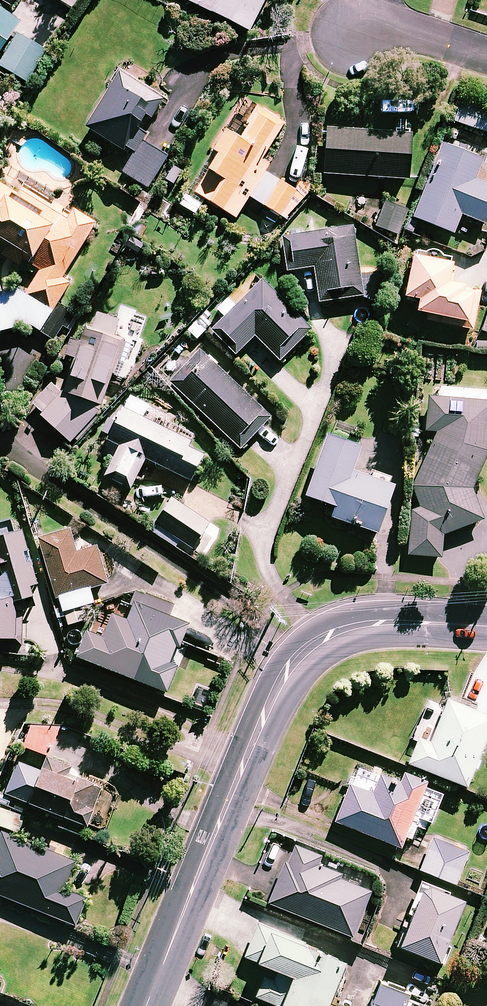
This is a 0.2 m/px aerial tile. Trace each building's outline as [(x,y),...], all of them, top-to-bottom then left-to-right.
[(24,81),(69,16),(46,0),(25,0),(15,15),(0,4),(0,64),(24,81)] [(250,28),(264,0),(191,0),(250,28)] [(164,96),(120,69),(85,124),(133,154),(123,171),(148,187),(168,155),(143,139),(148,130),(138,124),(144,114),(150,118),(164,96)] [(461,100),(454,120),(486,131),(486,128),(486,109),(461,100)] [(282,120),(258,105),(239,135),(225,127),(213,147),(216,149),(192,189),(236,216),(249,195),(288,219),(304,194),(265,170),(270,161),(263,157),(280,130),(282,120)] [(411,133),(327,127),(324,172),(408,178),(411,133)] [(450,145),(443,161),(437,158),(414,215),(454,231),(461,213),(484,222),(486,215),(486,182),(475,178),(483,158),(450,145)] [(18,325),(40,329),(61,343),(78,317),(70,311),(57,302),(69,283),(61,278),(96,221),(73,208),(67,217),(51,207),(53,204),(17,181),(13,188),(0,180),(0,234),(7,239),(0,249),(0,256),(38,278),(29,287),(2,294),(0,286),(0,329),(18,325)] [(407,208),(385,200),(376,225),(397,233),(407,208)] [(359,272),(352,225),(282,235),(287,269),(314,265),(319,300),(382,291),(379,269),(359,272)] [(452,261),(413,253),(405,293),(420,296),(417,308),(468,318),(475,285),(448,280),(452,261)] [(216,307),(225,316),(212,329),(236,353),(255,334),(280,359),(311,328),(262,279),(236,304),(227,295),(216,307)] [(112,373),(126,379),(132,363),(125,360),(132,343),(112,335),(119,319),(98,311),(85,341),(72,336),(63,358),(65,379),(61,384),(54,377),(32,402),(39,408),(39,409),(44,413),(42,414),(71,441),(97,411),(112,373)] [(270,416),(200,349),(170,380),(240,447),(270,416)] [(486,397),(486,389),(441,386),(440,394),(428,394),(425,429),(440,430),(417,474),(413,490),(419,507),(414,507),(411,554),(442,556),(444,532),(483,518),(471,482),(486,453),(486,397)] [(152,405),(131,394),(109,438),(120,444),(105,474),(131,487),(145,456),(190,478),(203,452),(187,445),(191,438),(146,416),(152,405)] [(361,442),(328,431),(306,493),(335,503),(331,515),(377,531),(393,483),(352,468),(361,442)] [(208,521),(171,497),(150,529),(175,545),(180,538),(192,546),(208,521)] [(17,635),(18,597),(40,591),(21,524),(0,530),(0,635),(17,635)] [(70,527),(38,535),(55,598),(59,597),(62,609),(93,601),(89,586),(108,581),(98,544),(76,550),(70,527)] [(182,589),(150,577),(134,618),(112,609),(102,634),(87,628),(77,654),(167,689),(177,663),(169,660),(176,643),(179,644),(188,621),(172,615),(182,589)] [(446,696),(437,719),(423,713),(415,735),(418,736),(409,761),(467,784),(486,733),(486,712),(446,696)] [(57,731),(31,722),(23,744),(49,754),(57,731)] [(118,793),(43,765),(42,768),(18,760),(6,792),(105,828),(118,793)] [(399,784),(356,768),(336,819),(401,845),(426,780),(404,771),(399,784)] [(0,807),(0,824),(19,831),(24,815),(0,807)] [(0,830),(0,893),(75,923),(86,895),(65,886),(75,860),(0,830)] [(469,850),(434,835),(421,868),(455,883),(469,850)] [(321,855),(292,844),(269,901),(352,935),(371,889),(338,876),(340,871),(318,862),(321,855)] [(464,896),(423,881),(400,943),(440,958),(464,896)] [(258,923),(246,954),(294,972),(290,982),(266,973),(258,995),(288,1005),(334,1005),(339,993),(332,991),(345,956),(258,923)] [(369,1005),(428,1005),(430,999),(405,990),(406,985),(380,976),(369,1005)]
